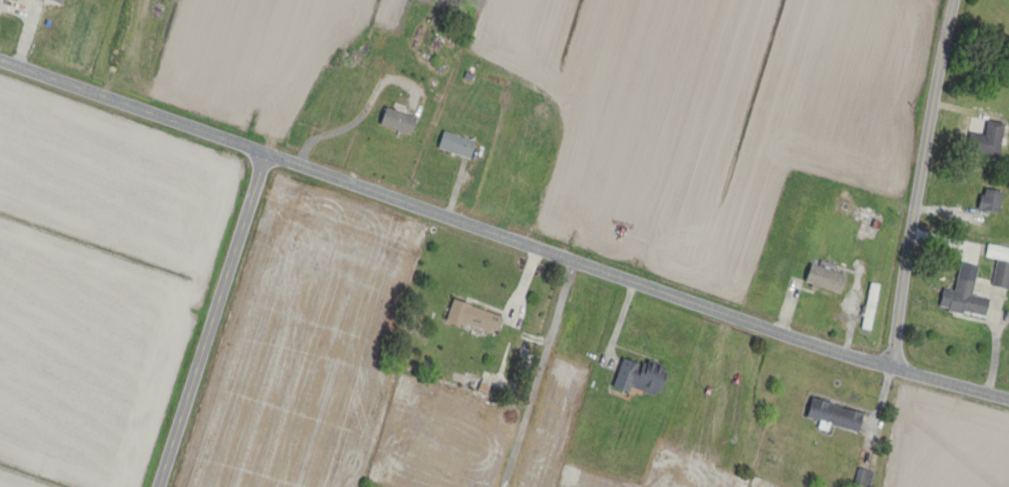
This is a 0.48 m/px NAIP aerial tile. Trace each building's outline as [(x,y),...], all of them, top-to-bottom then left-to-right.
[(406,136),(417,98),(398,92),(386,130),(406,136)] [(1003,123),(986,121),(984,135),(967,133),(965,152),(997,157),(1003,123)] [(436,149),(468,159),(473,141),(442,131),(436,149)] [(997,214),(1001,192),(982,188),(977,210),(997,214)] [(873,241),(880,222),(863,216),(856,236),(873,241)] [(1007,289),(1008,279),(1008,263),(996,260),(991,286),(1007,289)] [(804,283),(839,294),(845,275),(810,264),(804,283)] [(985,317),(988,299),(968,295),(971,278),(965,277),(966,268),(960,267),(956,292),(942,289),(939,309),(985,317)] [(877,285),(868,283),(861,329),(870,330),(877,285)] [(495,336),(501,316),(451,300),(445,320),(495,336)] [(665,367),(642,359),(640,365),(621,359),(612,385),(655,399),(665,367)] [(805,419),(857,432),(862,412),(810,400),(805,419)] [(854,484),(868,486),(871,472),(857,470),(854,484)]
